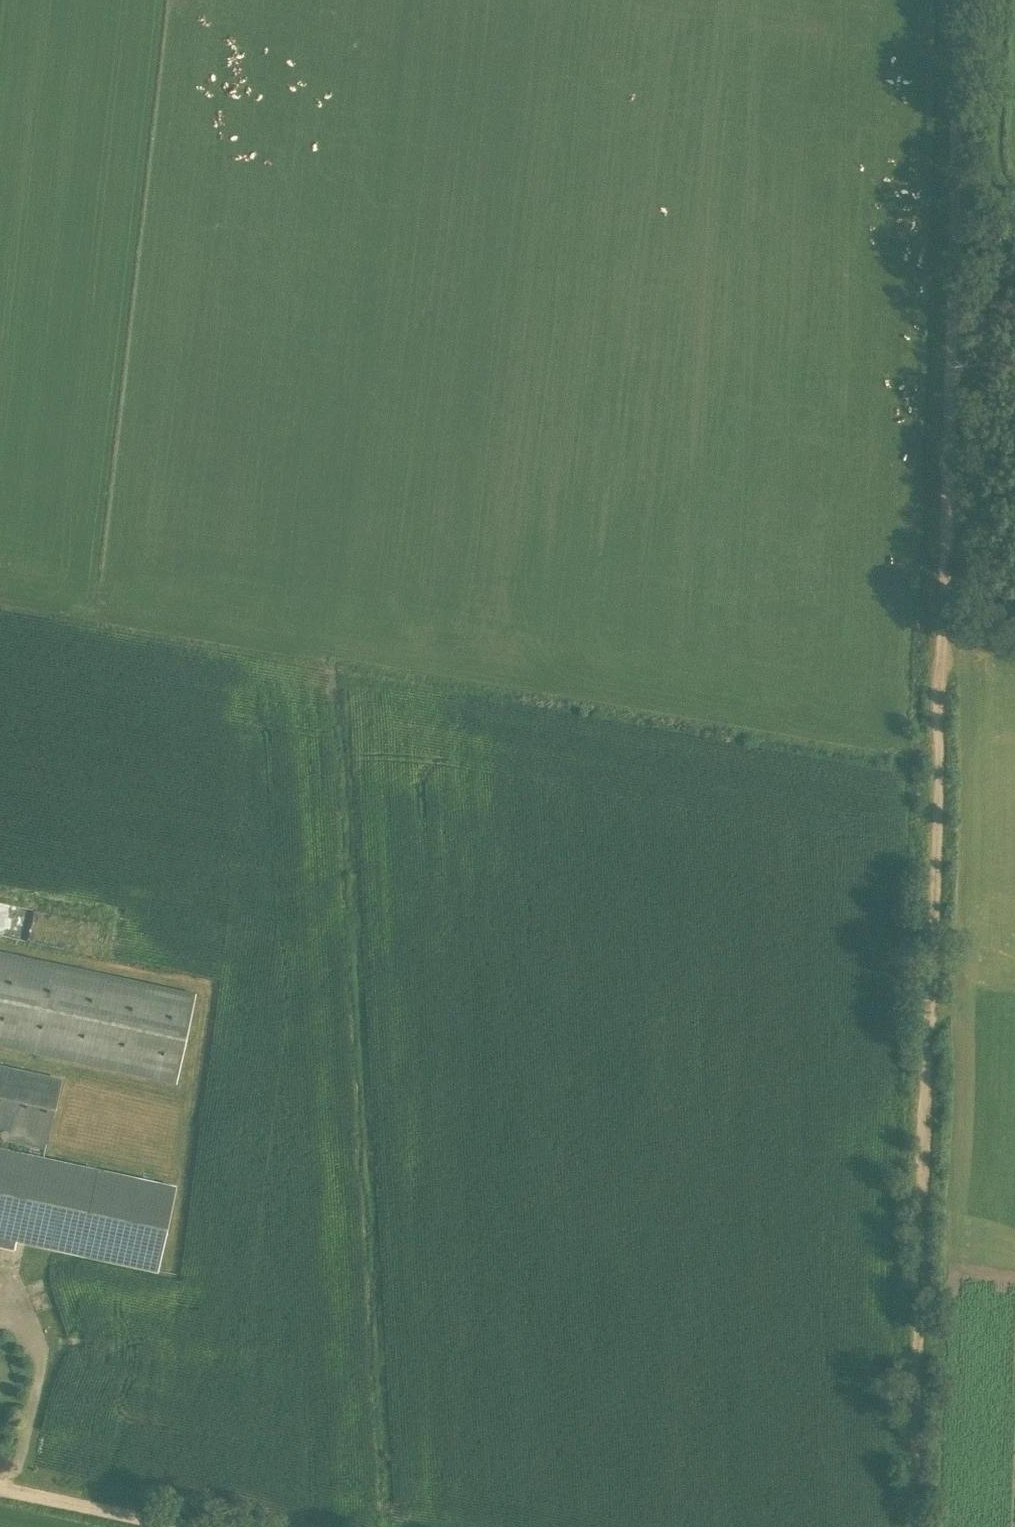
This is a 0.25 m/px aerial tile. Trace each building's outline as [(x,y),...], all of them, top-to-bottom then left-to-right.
[(196,993),(0,951),(0,1046),(176,1083),(196,993)] [(7,1148),(8,1142),(47,1151),(63,1079),(0,1066),(0,1248),(14,1251),(14,1246),(15,1242),(157,1271),(176,1185),(7,1148)]
